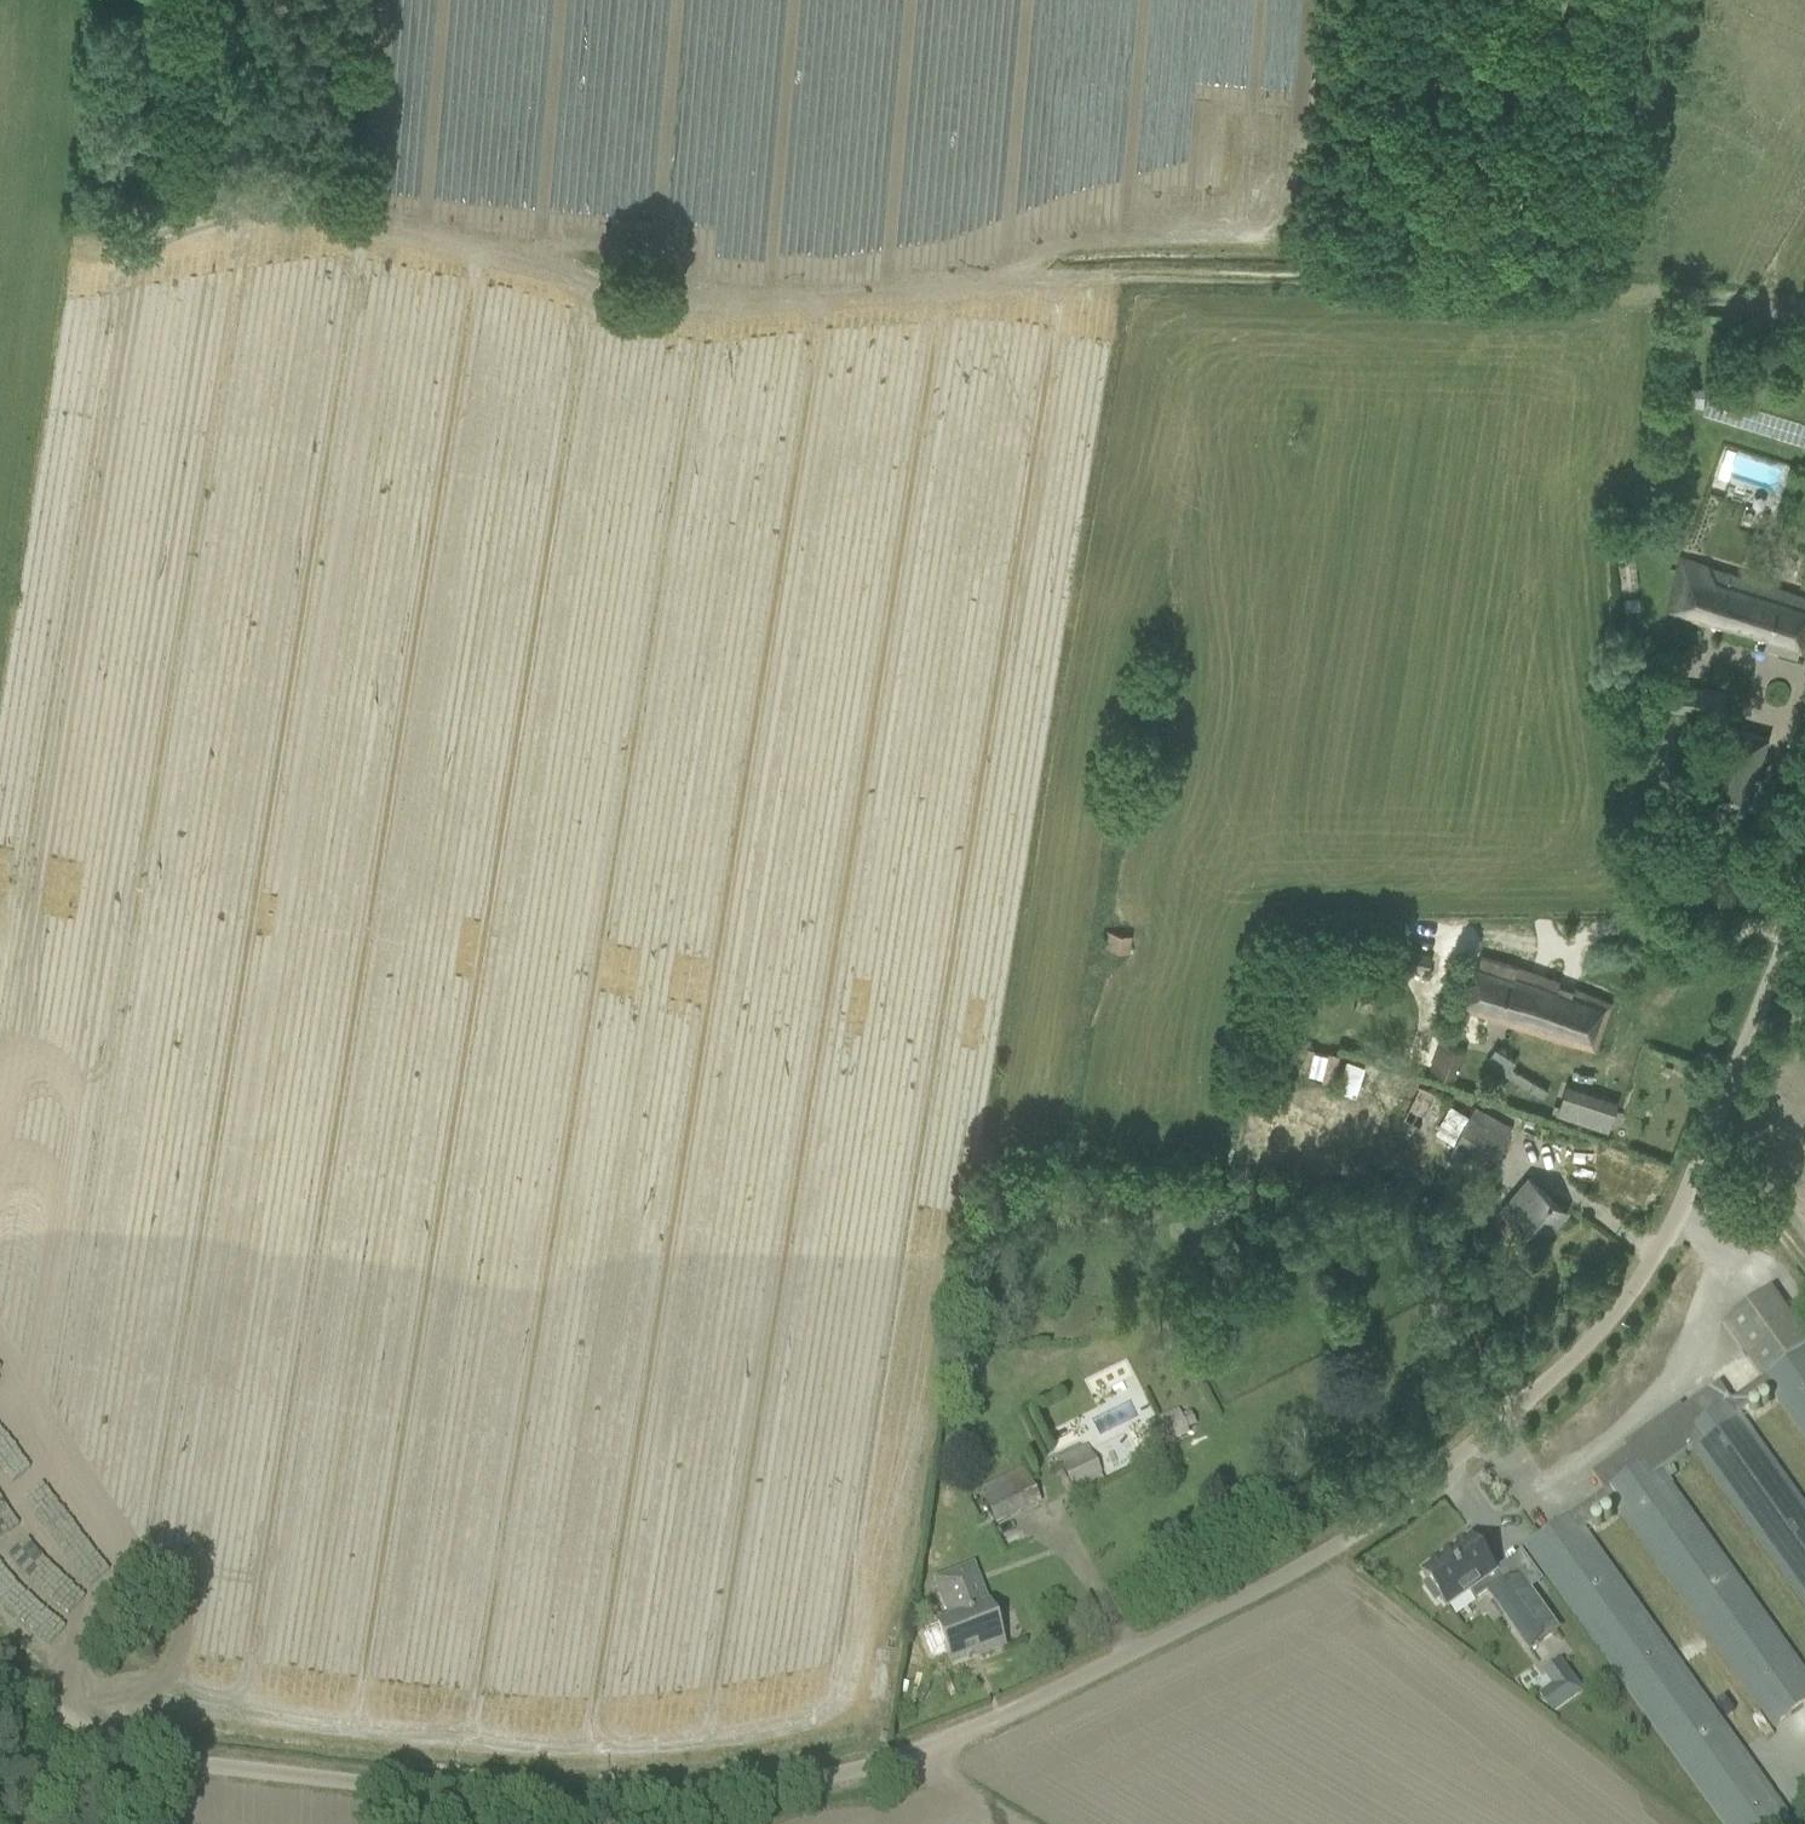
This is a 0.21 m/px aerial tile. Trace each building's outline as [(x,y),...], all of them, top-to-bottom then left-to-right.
[(1693,389),(1692,407),(1702,408),(1703,390),(1693,389)] [(1734,452),(1726,478),(1779,495),(1787,468),(1734,452)] [(1775,650),(1798,656),(1804,631),(1804,596),(1682,561),(1668,610),(1769,639),(1766,647),(1775,650)] [(1667,713),(1727,718),(1730,691),(1669,685),(1667,713)] [(1770,737),(1746,730),(1730,726),(1711,800),(1754,814),(1760,798),(1758,797),(1762,781),(1758,779),(1770,737)] [(1107,933),(1105,948),(1129,952),(1131,937),(1107,933)] [(1411,951),(1408,966),(1428,970),(1431,955),(1411,951)] [(1612,1003),(1589,995),(1547,981),(1548,979),(1483,958),(1467,1008),(1596,1051),(1612,1003)] [(1286,1041),(1278,1073),(1298,1078),(1299,1073),(1309,1075),(1315,1048),(1286,1041)] [(1441,1041),(1432,1068),(1458,1077),(1467,1050),(1441,1041)] [(1496,1048),(1487,1062),(1506,1073),(1510,1066),(1514,1059),(1496,1048)] [(1347,1060),(1338,1091),(1355,1096),(1364,1066),(1347,1060)] [(1417,1083),(1404,1111),(1431,1123),(1444,1095),(1417,1083)] [(1586,1125),(1586,1123),(1609,1131),(1617,1107),(1594,1099),(1566,1090),(1559,1108),(1555,1106),(1553,1114),(1586,1125)] [(1512,1129),(1475,1108),(1470,1117),(1451,1107),(1436,1134),(1492,1165),(1512,1129)] [(1509,1215),(1523,1226),(1541,1242),(1568,1211),(1546,1192),(1529,1177),(1500,1210),(1507,1217),(1509,1215)] [(1526,1547),(1540,1567),(1722,1823),(1794,1823),(1587,1534),(1583,1529),(1615,1506),(1619,1511),(1774,1726),(1804,1704),(1804,1669),(1666,1477),(1662,1471),(1693,1448),(1698,1455),(1804,1604),(1804,1505),(1745,1421),(1740,1414),(1771,1391),(1776,1398),(1804,1438),(1804,1337),(1771,1290),(1723,1324),(1762,1379),(1732,1401),(1719,1384),(1683,1409),(1680,1405),(1624,1446),(1627,1450),(1592,1474),(1604,1491),(1526,1547)] [(1177,1410),(1146,1423),(1156,1448),(1187,1435),(1185,1429),(1194,1425),(1189,1413),(1180,1417),(1177,1410)] [(1087,1443),(1057,1457),(1073,1488),(1101,1474),(1093,1457),(1087,1443)] [(1021,1469),(980,1489),(997,1524),(1038,1504),(1021,1469)] [(1471,1538),(1470,1539),(1422,1573),(1430,1583),(1425,1587),(1436,1602),(1441,1598),(1448,1609),(1472,1591),(1477,1598),(1488,1591),(1493,1598),(1492,1598),(1529,1650),(1557,1630),(1528,1588),(1514,1598),(1471,1538)] [(936,1624),(938,1627),(924,1632),(932,1654),(946,1649),(951,1662),(977,1653),(979,1657),(1003,1648),(978,1581),(960,1588),(955,1575),(920,1588),(926,1603),(940,1598),(948,1619),(936,1624)] [(1538,1696),(1552,1714),(1583,1689),(1559,1659),(1541,1673),(1551,1685),(1538,1696)]
